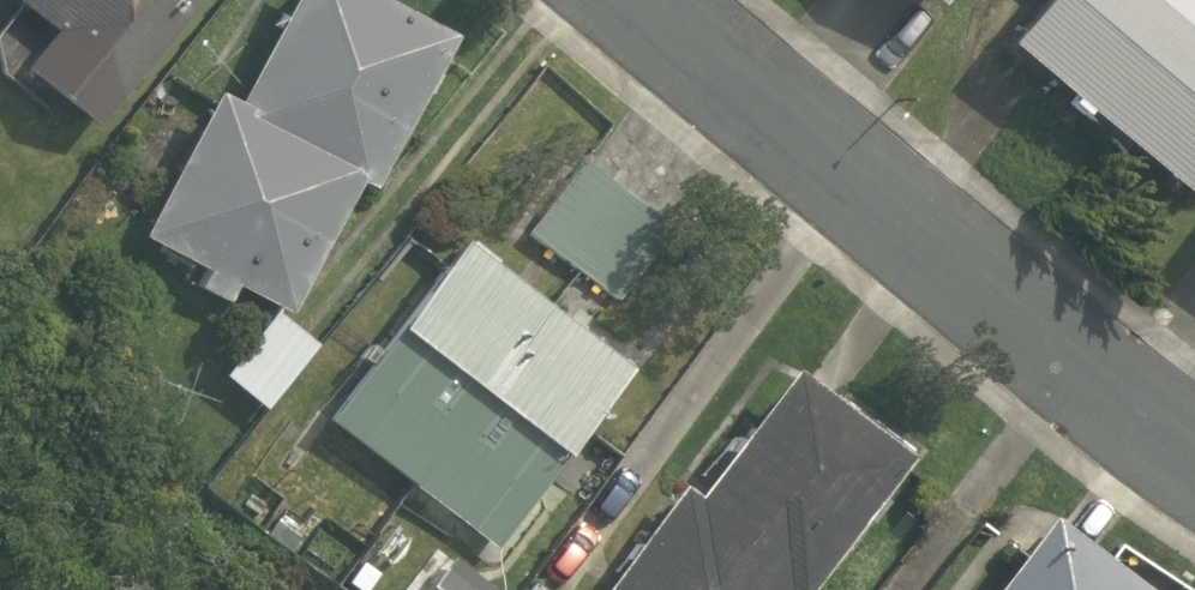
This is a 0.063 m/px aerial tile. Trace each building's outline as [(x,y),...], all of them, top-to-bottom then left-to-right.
[(56,28),(25,68),(101,127),(201,0),(19,0),(56,28)] [(294,312),(362,181),(377,188),(458,34),(392,0),(292,0),(240,99),(218,89),(143,235),(209,269),(199,286),(233,302),(240,286),(294,312)] [(1190,191),(1194,186),(1194,9),(1184,0),(1043,0),(1008,41),(1190,191)] [(530,234),(620,302),(676,229),(587,161),(530,234)] [(635,366),(464,238),(328,418),(498,546),(635,366)] [(320,344),(276,309),(223,374),(268,410),(320,344)] [(684,486),(609,589),(814,589),(866,519),(872,523),(888,500),(883,497),(916,452),(877,424),(879,421),(845,396),(840,402),(793,368),(700,497),(684,486)] [(1051,513),(995,589),(1156,589),(1051,513)] [(535,581),(528,589),(547,589),(535,581)]
